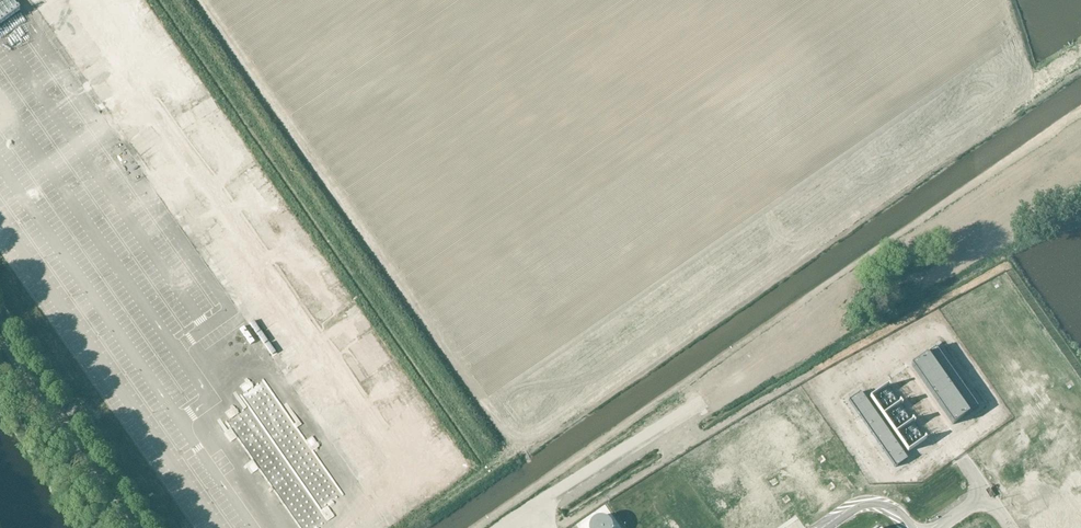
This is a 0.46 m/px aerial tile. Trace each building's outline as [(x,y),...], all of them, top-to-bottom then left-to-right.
[(936,348),(911,365),(953,425),(978,408),(977,408),(936,348)] [(861,392),(849,401),(895,468),(908,459),(861,392)]
